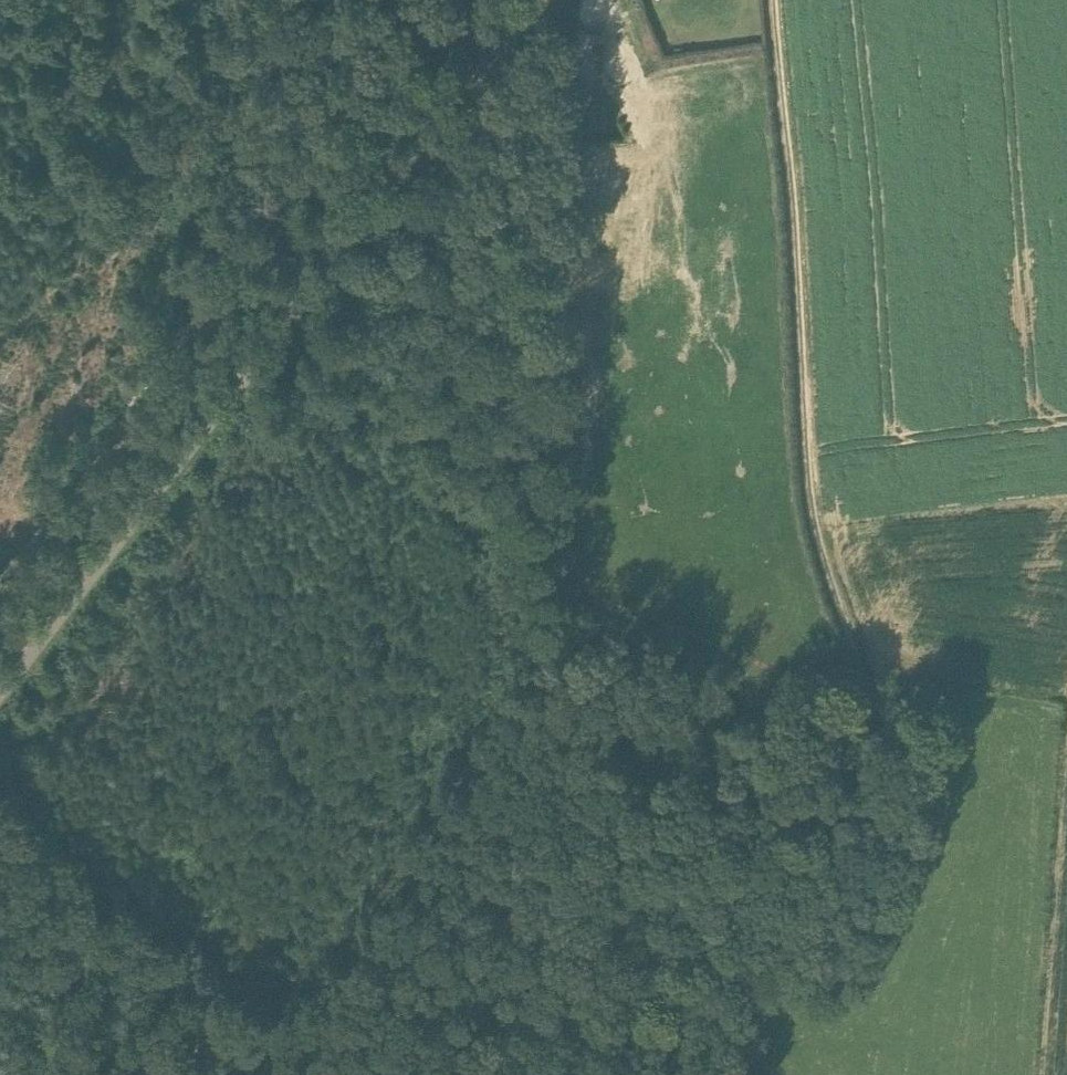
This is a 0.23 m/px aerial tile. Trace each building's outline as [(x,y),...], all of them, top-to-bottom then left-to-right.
[(606,32),(600,31),(578,30),(575,85),(604,87),(606,32)]
